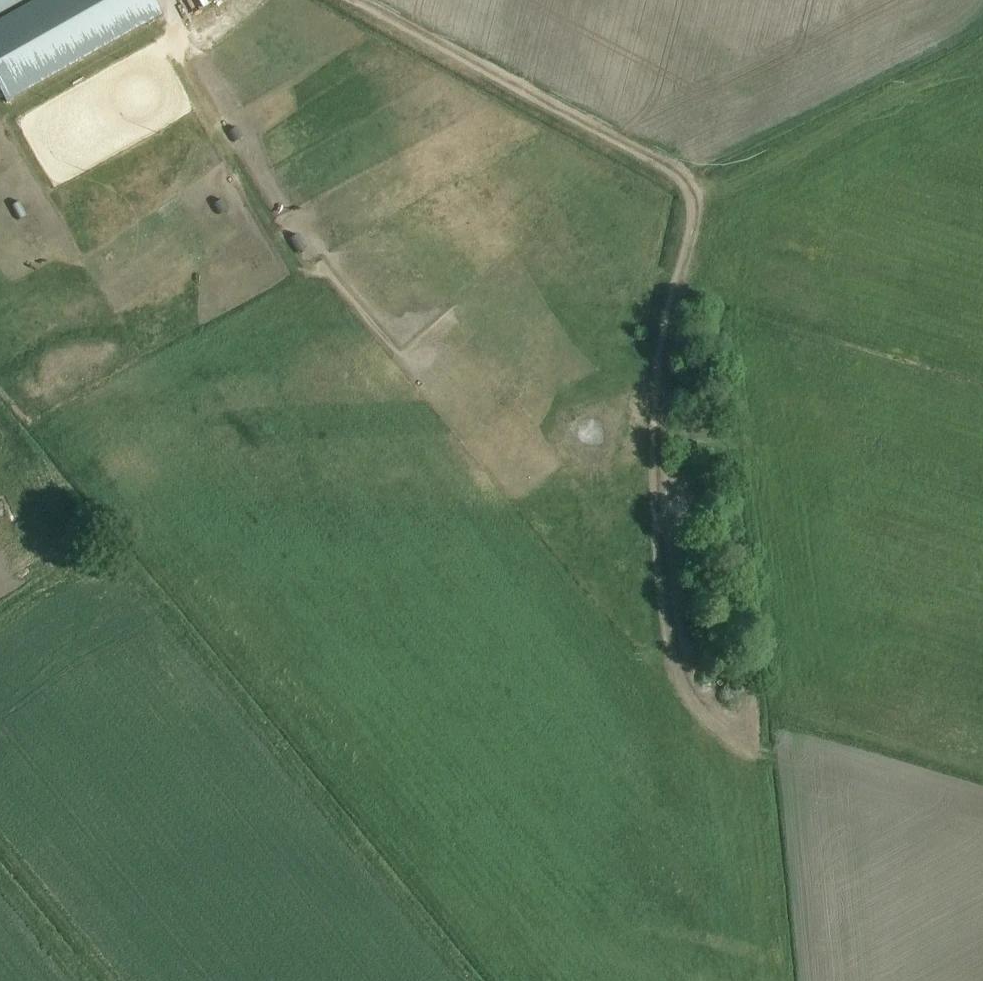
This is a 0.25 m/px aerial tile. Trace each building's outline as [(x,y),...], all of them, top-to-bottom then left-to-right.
[(8,103),(164,14),(156,0),(0,0),(0,90),(8,103)]
